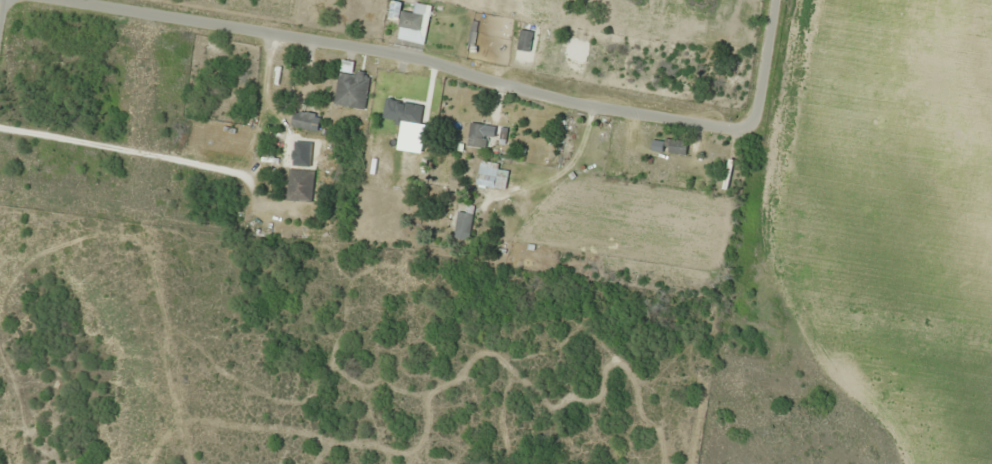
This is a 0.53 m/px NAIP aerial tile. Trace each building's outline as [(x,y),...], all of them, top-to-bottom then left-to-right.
[(364,111),(370,76),(339,71),(333,105),(364,111)] [(311,130),(314,115),(294,112),(291,127),(311,130)] [(467,147),(485,148),(486,125),(468,124),(467,147)] [(686,154),(686,141),(668,141),(668,154),(686,154)] [(498,164),(480,161),(476,185),(494,188),(498,164)] [(312,202),(312,171),(287,171),(287,202),(312,202)] [(472,214),(457,212),(454,236),(469,237),(472,214)]
